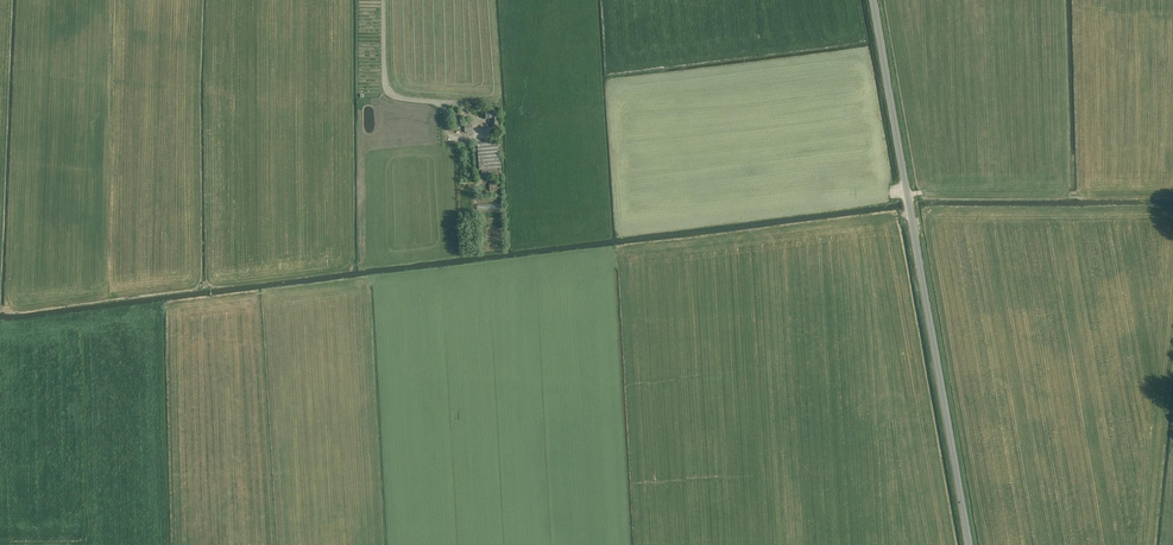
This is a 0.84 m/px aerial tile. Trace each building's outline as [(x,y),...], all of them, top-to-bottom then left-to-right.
[(499,128),(498,126),(498,113),(486,113),(486,119),(491,119),(491,128),(499,128)] [(453,124),(460,124),(463,124),(463,119),(460,119),(460,114),(453,114),(453,119),(453,124)] [(474,121),(465,122),(465,132),(474,132),(474,121)] [(480,170),(482,170),(482,178),(500,177),(499,175),(501,175),(501,171),(500,171),(499,169),(502,169),(500,142),(478,143),(480,170)]
